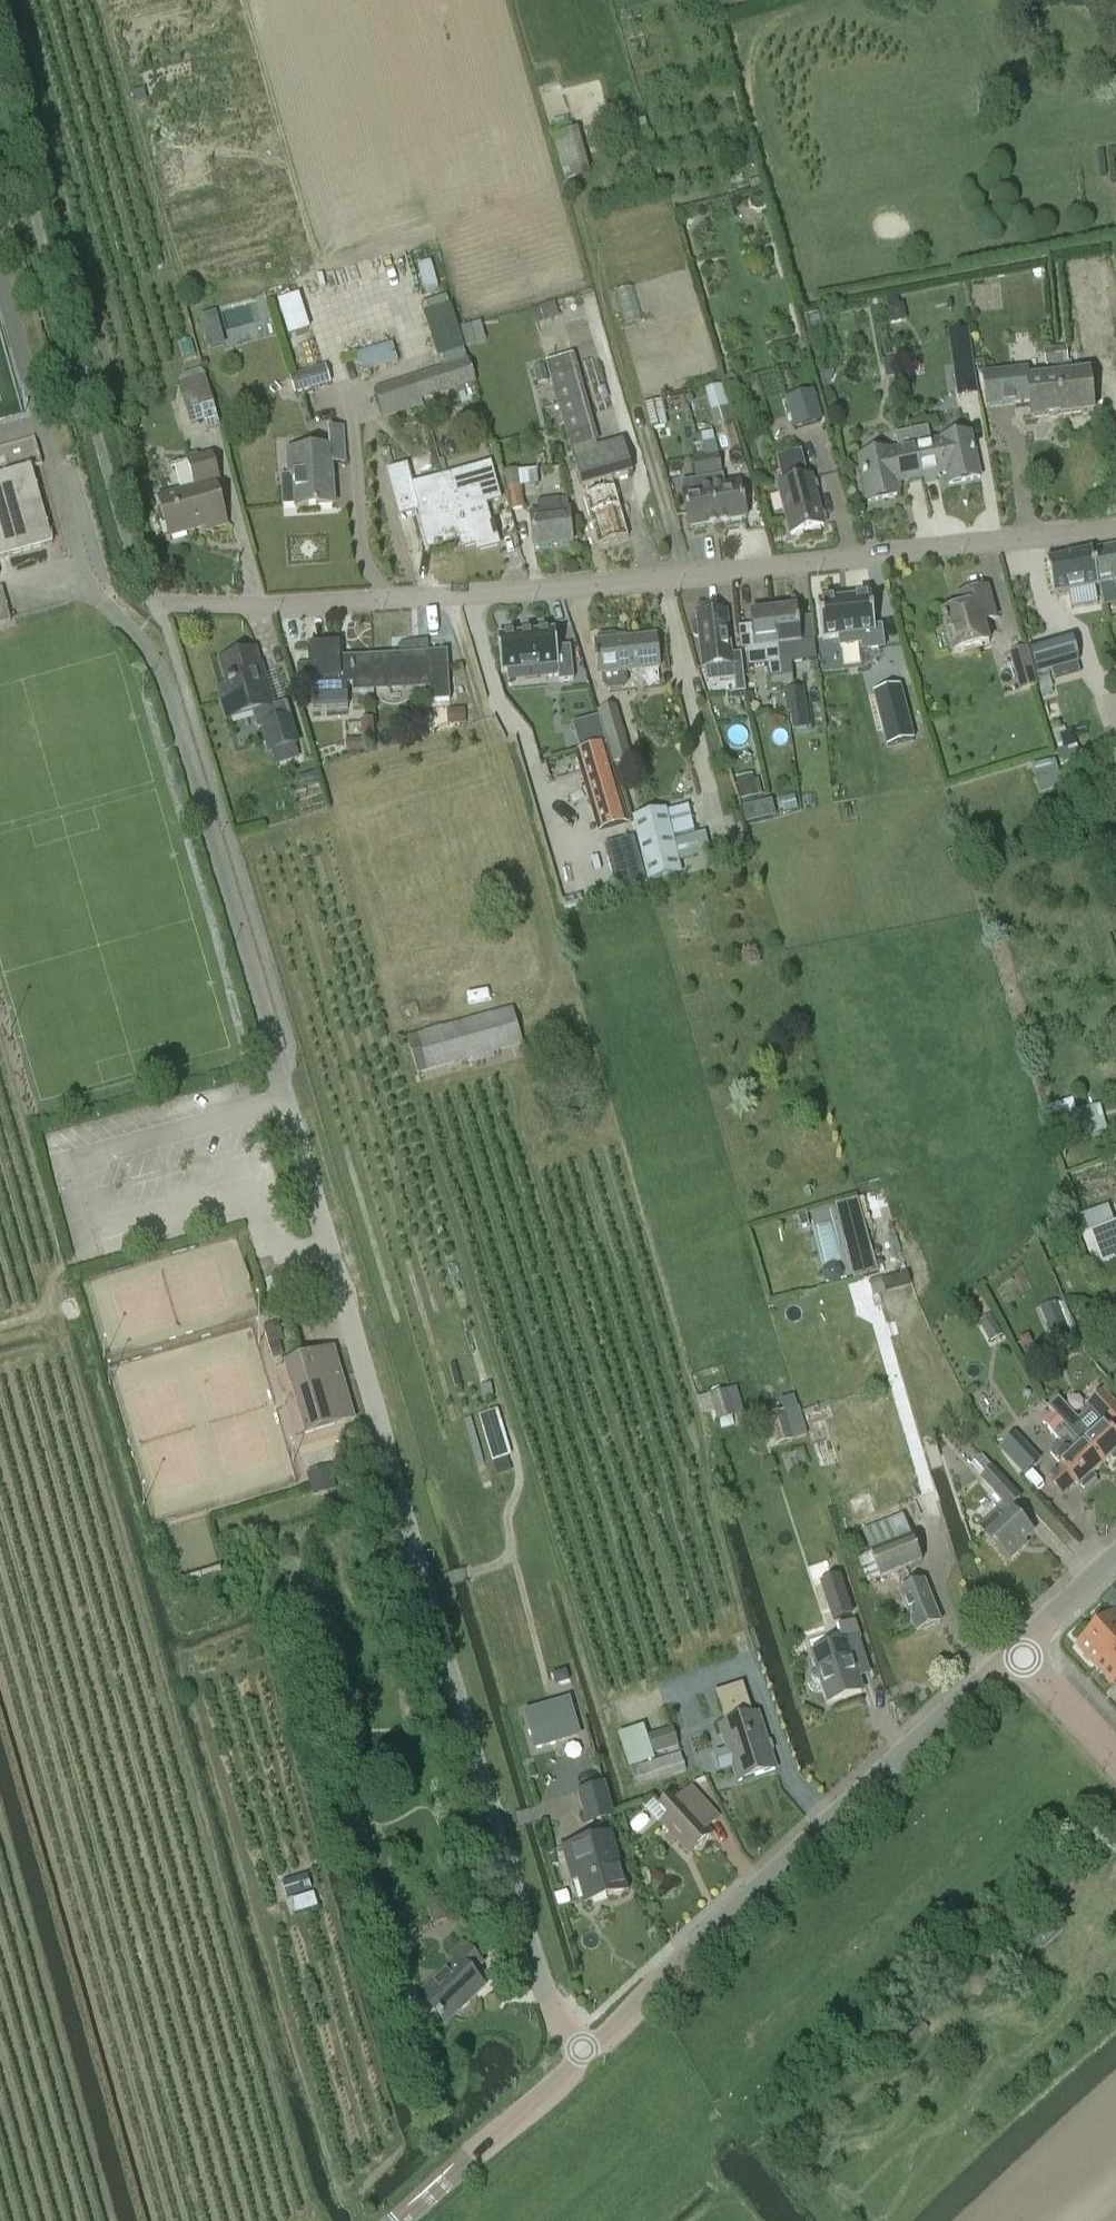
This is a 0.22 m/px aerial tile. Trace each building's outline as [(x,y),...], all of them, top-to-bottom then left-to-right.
[(135,105),(147,102),(144,90),(133,93),(135,105)] [(568,180),(589,174),(578,135),(557,140),(568,180)] [(758,162),(754,148),(741,151),(746,166),(758,162)] [(1103,152),(1097,153),(1099,178),(1105,177),(1103,152)] [(755,210),(757,211),(759,211),(762,210),(763,209),(764,207),(764,206),(765,204),(764,202),(764,201),(762,199),(761,198),(759,198),(757,197),(754,198),(753,199),(752,200),(751,203),(751,204),(751,206),(752,208),(754,210),(755,210)] [(430,263),(418,267),(425,292),(438,288),(430,263)] [(1098,266),(1067,267),(1068,299),(1096,298),(1096,305),(1108,304),(1108,279),(1098,280),(1098,266)] [(642,318),(631,286),(615,291),(626,324),(642,318)] [(296,293),(272,300),(283,338),(307,331),(296,293)] [(446,298),(421,306),(424,317),(449,309),(446,298)] [(898,299),(886,302),(887,308),(899,305),(898,299)] [(557,315),(553,303),(530,310),(534,323),(557,315)] [(887,308),(891,325),(905,321),(901,305),(899,305),(887,308)] [(449,309),(424,317),(439,359),(463,351),(449,309)] [(459,328),(465,348),(483,342),(478,323),(459,328)] [(968,331),(949,334),(957,393),(976,390),(968,331)] [(389,343),(355,354),(361,372),(395,361),(389,343)] [(1066,349),(1054,350),(1056,366),(1068,364),(1066,349)] [(1045,367),(1056,366),(1054,350),(1043,351),(1045,367)] [(463,351),(439,359),(442,368),(466,360),(463,351)] [(575,461),(582,488),(632,474),(625,449),(596,457),(571,364),(569,358),(547,364),(575,461)] [(442,368),(417,376),(424,400),(475,383),(468,360),(466,360),(442,368)] [(290,377),(296,396),(331,385),(325,366),(290,377)] [(886,380),(897,378),(895,367),(884,369),(886,380)] [(1063,417),(1059,378),(1028,381),(1027,372),(984,376),(988,408),(1030,403),(1032,420),(1063,417)] [(1063,417),(1094,413),(1089,374),(1059,378),(1063,417)] [(421,401),(424,400),(417,376),(374,390),(383,418),(423,405),(421,401)] [(216,417),(205,377),(179,384),(190,424),(216,417)] [(723,385),(705,390),(715,427),(733,422),(723,385)] [(652,429),(666,425),(660,400),(645,404),(652,429)] [(912,432),(922,480),(947,475),(949,485),(980,479),(971,434),(930,443),(928,428),(912,432)] [(331,464),(345,463),(343,430),(329,430),(330,449),(293,451),(295,477),(281,478),(283,508),(296,507),(297,510),(334,508),(331,464)] [(897,485),(922,480),(912,432),(895,435),(898,451),(859,459),(868,503),(899,496),(897,485)] [(716,442),(703,444),(705,451),(709,475),(721,473),(716,442)] [(698,445),(692,446),(697,477),(709,475),(705,451),(703,444),(698,445)] [(801,452),(776,459),(783,486),(779,487),(792,535),(824,527),(811,479),(808,479),(801,452)] [(196,489),(159,499),(170,538),(207,528),(208,531),(226,526),(215,483),(219,482),(212,455),(188,461),(196,489)] [(463,538),(460,539),(462,548),(475,545),(477,551),(501,545),(495,523),(490,524),(484,504),(502,499),(492,464),(445,477),(448,485),(463,538)] [(448,485),(445,477),(413,485),(407,465),(387,471),(399,518),(420,512),(429,547),(460,539),(463,538),(448,485)] [(53,545),(31,468),(0,477),(0,559),(3,558),(53,545)] [(511,511),(524,509),(517,472),(504,474),(511,511)] [(721,477),(710,479),(712,490),(718,525),(747,520),(740,485),(723,488),(721,477)] [(710,479),(682,484),(684,495),(683,495),(689,530),(718,525),(712,490),(710,479)] [(623,482),(587,492),(602,546),(620,540),(621,544),(637,539),(636,536),(638,535),(630,505),(639,502),(633,481),(623,483),(623,482)] [(540,513),(531,514),(534,548),(573,544),(569,511),(561,511),(560,500),(538,502),(540,513)] [(1115,584),(1115,546),(1091,550),(1098,588),(1100,587),(1103,607),(1115,605),(1115,587),(1115,584)] [(1072,593),(1098,588),(1091,550),(1065,555),(1066,558),(1047,561),(1054,594),(1071,591),(1072,593)] [(11,622),(2,590),(0,591),(0,625),(11,622)] [(961,611),(943,616),(954,655),(989,645),(983,624),(996,620),(987,590),(957,599),(961,611)] [(870,597),(818,603),(822,640),(839,638),(840,648),(861,646),(862,652),(884,650),(881,628),(874,628),(870,597)] [(798,610),(774,612),(778,647),(801,645),(799,620),(798,610)] [(774,612),(750,615),(752,627),(738,628),(741,651),(747,650),(749,668),(769,666),(780,665),(778,647),(774,612)] [(727,613),(697,616),(698,625),(694,625),(692,628),(693,637),(696,639),(700,638),(702,656),(703,670),(705,670),(705,677),(716,676),(716,669),(732,667),(735,696),(745,695),(744,678),(742,656),(732,657),(727,613)] [(811,618),(799,620),(801,645),(814,644),(811,618)] [(574,681),(570,648),(557,649),(555,631),(497,637),(501,673),(557,667),(559,682),(574,681)] [(597,639),(598,642),(596,642),(600,676),(603,676),(605,687),(610,691),(623,689),(627,684),(626,674),(660,670),(656,636),(617,640),(617,637),(614,635),(599,636),(597,639)] [(1037,674),(1079,662),(1072,637),(1030,649),(1037,674)] [(372,657),(374,693),(430,690),(431,704),(451,702),(448,653),(429,654),(428,642),(412,643),(413,654),(372,657)] [(374,693),(372,657),(340,659),(339,646),(309,648),(310,664),(297,665),(298,684),(312,683),(312,697),(348,695),(347,685),(353,685),(353,693),(374,693)] [(1020,692),(1037,687),(1026,650),(1010,655),(1020,692)] [(271,708),(255,652),(222,661),(230,687),(221,690),(230,720),(252,713),(256,729),(262,727),(270,752),(272,752),(295,745),(298,744),(286,703),(271,708)] [(771,687),(782,686),(781,671),(780,665),(769,666),(771,687)] [(792,670),(781,671),(782,686),(793,684),(792,670)] [(900,687),(873,693),(887,748),(913,741),(900,687)] [(806,712),(804,689),(786,691),(788,714),(806,712)] [(616,708),(599,713),(614,764),(631,760),(616,708)] [(453,725),(465,725),(464,710),(452,711),(453,725)] [(361,722),(362,742),(362,751),(374,750),(373,722),(361,722)] [(1056,744),(1062,763),(1080,758),(1074,738),(1056,744)] [(348,742),(348,754),(362,754),(362,751),(362,742),(348,742)] [(299,760),(295,745),(272,752),(276,766),(299,760)] [(599,832),(627,824),(604,747),(576,755),(599,832)] [(1032,766),(1040,792),(1062,786),(1054,760),(1032,766)] [(758,797),(758,796),(761,795),(758,780),(754,781),(753,775),(736,779),(741,801),(758,797)] [(794,797),(781,799),(784,812),(796,809),(794,797)] [(747,824),(775,817),(772,802),(742,809),(746,824),(747,824)] [(687,806),(666,811),(678,860),(709,853),(704,832),(694,835),(687,806)] [(649,883),(682,875),(678,860),(666,811),(633,818),(649,883)] [(1039,827),(1044,845),(1057,841),(1051,823),(1039,827)] [(633,839),(604,848),(618,894),(647,886),(633,839)] [(418,1074),(522,1045),(512,1009),(407,1039),(418,1074)] [(260,1040),(259,1040),(248,1042),(250,1054),(261,1051),(263,1051),(260,1040)] [(1072,1101),(1052,1107),(1062,1143),(1105,1130),(1098,1106),(1075,1113),(1072,1101)] [(857,1201),(835,1206),(854,1280),(876,1274),(857,1201)] [(800,1228),(809,1226),(805,1213),(796,1215),(800,1228)] [(1081,1236),(1094,1269),(1115,1260),(1115,1230),(1114,1224),(1081,1236)] [(879,1280),(870,1283),(874,1296),(883,1294),(879,1280)] [(1038,1306),(1046,1325),(1063,1317),(1055,1299),(1038,1306)] [(962,1317),(970,1310),(965,1303),(956,1310),(962,1317)] [(1046,1325),(1055,1344),(1071,1337),(1063,1317),(1046,1325)] [(278,1340),(284,1338),(278,1319),(261,1324),(271,1357),(282,1354),(278,1340)] [(980,1325),(991,1343),(1002,1336),(991,1319),(980,1325)] [(306,1434),(354,1420),(334,1350),(303,1359),(293,1362),(286,1364),(306,1434)] [(718,1421),(735,1416),(727,1390),(710,1396),(718,1421)] [(1078,1421),(1058,1399),(1047,1408),(1064,1427),(1102,1467),(1110,1459),(1114,1462),(1115,1460),(1115,1439),(1113,1436),(1115,1434),(1115,1406),(1103,1393),(1087,1408),(1089,1410),(1078,1421)] [(798,1406),(769,1415),(778,1445),(807,1436),(798,1406)] [(494,1410),(479,1415),(492,1459),(508,1454),(494,1410)] [(1041,1423),(1053,1436),(1063,1426),(1051,1414),(1041,1423)] [(1060,1443),(1048,1454),(1062,1469),(1048,1482),(1062,1498),(1076,1485),(1079,1488),(1081,1486),(1084,1489),(1096,1478),(1093,1475),(1102,1467),(1064,1427),(1054,1436),(1060,1443)] [(1013,1437),(1001,1449),(1012,1461),(1025,1450),(1013,1437)] [(1025,1450),(1012,1461),(1024,1474),(1037,1462),(1025,1450)] [(982,1479),(993,1469),(981,1456),(970,1466),(982,1479)] [(498,1475),(511,1471),(506,1457),(493,1461),(498,1475)] [(329,1469),(307,1475),(313,1497),(335,1491),(329,1469)] [(1009,1509),(1020,1498),(993,1469),(982,1479),(1009,1509)] [(1003,1522),(996,1515),(980,1530),(987,1537),(985,1539),(1007,1563),(1026,1545),(1024,1543),(1033,1534),(1013,1513),(1003,1522)] [(904,1517),(863,1533),(871,1554),(881,1579),(922,1563),(912,1538),(904,1517)] [(829,1562),(810,1565),(814,1584),(833,1580),(829,1562)] [(916,1633),(940,1623),(924,1581),(899,1591),(916,1633)] [(838,1608),(842,1619),(851,1617),(847,1605),(838,1608)] [(1078,1647),(1095,1666),(1115,1648),(1115,1618),(1114,1615),(1078,1647)] [(825,1690),(829,1703),(862,1693),(856,1673),(866,1670),(857,1641),(860,1640),(854,1623),(837,1629),(842,1645),(813,1655),(819,1673),(812,1675),(808,1679),(808,1683),(809,1688),(813,1692),(817,1693),(825,1690)] [(1095,1666),(1112,1686),(1113,1685),(1115,1682),(1115,1648),(1095,1666)] [(558,1673),(555,1677),(555,1682),(560,1685),(565,1684),(568,1680),(567,1675),(563,1672),(558,1673)] [(738,1721),(721,1727),(728,1750),(716,1754),(721,1771),(734,1767),(738,1782),(775,1770),(758,1715),(753,1716),(747,1699),(733,1704),(738,1721)] [(578,1733),(569,1701),(526,1713),(536,1749),(557,1743),(556,1739),(578,1733)] [(673,1729),(647,1737),(653,1756),(679,1748),(673,1729)] [(681,1755),(630,1771),(635,1788),(686,1771),(681,1755)] [(589,1823),(612,1817),(603,1786),(580,1792),(589,1823)] [(676,1796),(661,1810),(668,1818),(662,1824),(687,1852),(709,1832),(703,1826),(715,1815),(692,1789),(679,1800),(676,1796)] [(610,1836),(565,1849),(570,1869),(576,1867),(587,1903),(626,1891),(610,1836)] [(551,1866),(558,1865),(556,1854),(549,1856),(551,1866)] [(313,1894),(291,1900),(295,1915),(317,1908),(313,1894)] [(447,1896),(427,1903),(434,1922),(454,1915),(447,1896)] [(419,1997),(406,2009),(424,2028),(437,2015),(446,2024),(484,1988),(471,1975),(482,1965),(463,1945),(452,1955),(457,1960),(419,1996),(419,1997)]
